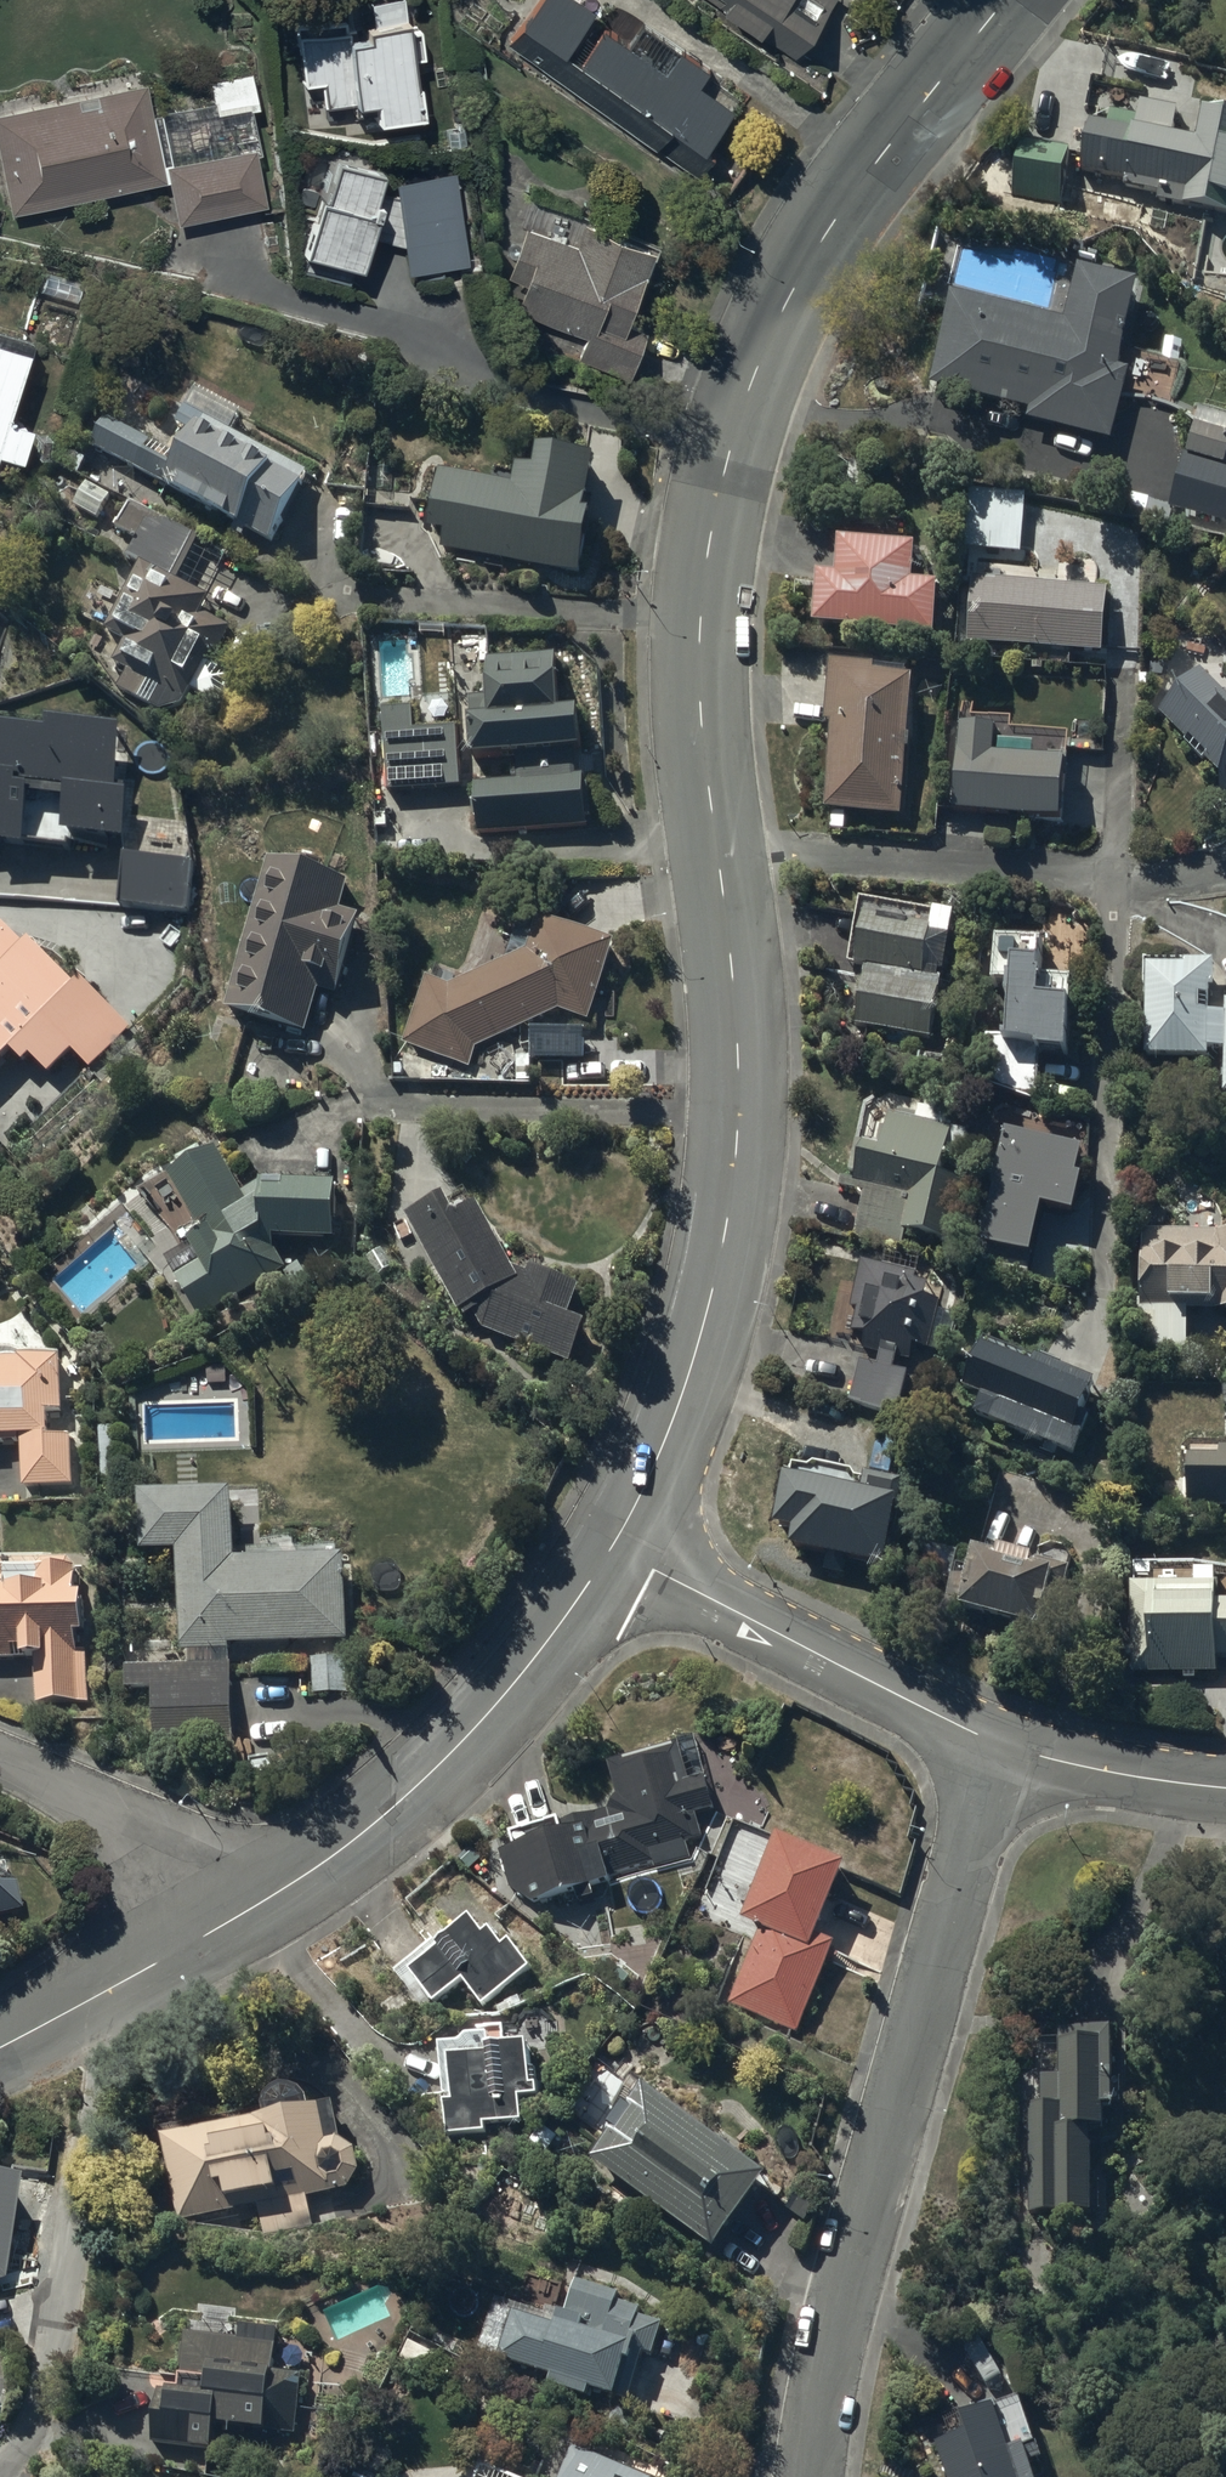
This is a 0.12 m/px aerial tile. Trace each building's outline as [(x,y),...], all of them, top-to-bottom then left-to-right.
[(587,0),(539,0),(526,19),(707,145),(738,100),(712,82),(708,87),(702,83),(712,68),(645,22),(631,42),(605,24),(601,30),(588,21),(597,7),(587,0)] [(792,59),(834,0),(709,0),(792,59)] [(426,119),(411,26),(368,32),(370,40),(350,43),(349,33),(302,41),(309,88),(324,86),(327,107),(357,103),(358,109),(380,106),(383,125),(426,119)] [(167,180),(175,223),(250,207),(238,148),(257,144),(250,107),(256,106),(249,71),(207,79),(211,100),(149,112),(143,81),(0,110),(0,173),(8,212),(73,199),(77,216),(104,211),(100,193),(167,180)] [(1091,122),(1081,170),(1127,179),(1125,185),(1161,192),(1159,201),(1225,214),(1225,108),(1214,105),(1213,110),(1206,108),(1199,144),(1174,139),(1180,108),(1141,100),(1138,116),(1110,110),(1107,125),(1091,122)] [(1071,149),(1024,139),(1012,192),(1059,202),(1071,149)] [(299,251),(354,264),(365,235),(401,244),(404,270),(463,263),(452,169),(391,176),(393,194),(372,189),(377,166),(330,154),(320,194),(313,192),(299,251)] [(588,218),(534,200),(509,275),(527,281),(518,307),(589,331),(579,361),(631,378),(648,327),(630,321),(657,243),(587,219),(588,218)] [(84,282),(46,271),(40,294),(78,304),(84,282)] [(1067,326),(954,297),(931,386),(1031,411),(1028,420),(1111,441),(1129,370),(1121,368),(1142,287),(1081,271),(1067,326)] [(22,464),(33,428),(11,421),(32,352),(0,342),(0,457),(22,464)] [(91,446),(238,524),(233,533),(244,539),(248,530),(271,542),(308,473),(232,433),(241,417),(195,392),(176,427),(188,433),(181,447),(183,448),(178,457),(106,418),(91,446)] [(1195,424),(1177,479),(1225,495),(1225,464),(1225,461),(1225,433),(1195,424)] [(513,483),(439,471),(428,529),(443,532),(440,549),(579,573),(592,503),(586,502),(593,458),(536,448),(533,467),(516,465),(513,483)] [(1028,497),(970,491),(964,549),(1022,554),(1028,497)] [(139,565),(104,630),(125,641),(111,667),(127,675),(119,691),(161,713),(184,705),(191,691),(220,706),(235,677),(207,662),(212,651),(216,654),(230,628),(201,613),(209,598),(205,596),(228,553),(129,501),(115,528),(135,539),(125,558),(139,565)] [(917,547),(841,542),(839,577),(820,576),(817,629),(935,636),(938,587),(915,586),(917,547)] [(1107,589),(974,577),(968,642),(1101,655),(1107,589)] [(558,630),(488,630),(489,697),(470,697),(471,720),(472,757),(580,755),(580,714),(558,714),(558,630)] [(910,675),(833,668),(827,728),(835,729),(827,810),(901,817),(914,681),(910,681),(910,675)] [(1201,670),(1160,712),(1187,737),(1183,742),(1204,762),(1207,759),(1221,773),(1221,789),(1225,789),(1225,695),(1201,670)] [(413,709),(384,710),(387,792),(461,787),(457,729),(414,730),(413,709)] [(997,729),(961,726),(954,812),(1061,821),(1062,812),(1086,814),(1087,802),(1065,800),(1068,763),(995,757),(997,729)] [(3,861),(3,856),(35,858),(36,853),(74,855),(74,846),(131,849),(133,793),(123,792),(126,736),(55,733),(54,742),(0,739),(0,860),(3,861)] [(522,767),(522,784),(477,785),(478,833),(585,831),(584,778),(575,778),(575,766),(522,767)] [(350,884),(269,862),(255,913),(251,912),(238,960),(242,961),(228,1011),(306,1033),(317,991),(336,996),(358,917),(342,912),(350,884)] [(130,865),(127,916),(194,920),(197,869),(130,865)] [(828,971),(820,1018),(933,1038),(942,982),(943,982),(955,915),(935,912),(935,915),(861,900),(849,963),(856,964),(855,967),(867,969),(865,978),(828,971)] [(436,981),(427,977),(403,1045),(469,1068),(476,1050),(560,1011),(589,1021),(616,947),(539,915),(533,932),(519,926),(508,960),(453,984),(456,975),(441,969),(436,981)] [(18,1061),(29,1072),(37,1064),(53,1079),(76,1056),(93,1073),(133,1031),(86,987),(80,994),(37,953),(33,957),(5,931),(0,936),(0,1079),(18,1061)] [(1044,945),(997,943),(994,987),(1011,987),(1010,995),(1009,995),(1009,1005),(1011,1006),(1009,1042),(1006,1042),(1006,1048),(1039,1050),(1039,1054),(1069,1056),(1074,983),(1042,983),(1044,945)] [(1145,959),(1145,976),(1147,976),(1147,1057),(1208,1057),(1208,1049),(1225,1049),(1225,1095),(1225,1015),(1209,1015),(1209,988),(1214,988),(1214,966),(1190,966),(1190,960),(1145,959)] [(579,1040),(542,1039),(542,1060),(578,1061),(579,1040)] [(837,1185),(863,1192),(851,1238),(906,1253),(912,1232),(949,1242),(965,1181),(943,1176),(948,1156),(961,1159),(969,1130),(954,1126),(959,1108),(922,1098),(918,1116),(891,1109),(886,1128),(879,1126),(874,1145),(856,1140),(848,1169),(842,1167),(837,1185)] [(995,1191),(980,1245),(1031,1257),(1043,1208),(1074,1216),(1089,1154),(1005,1134),(992,1190),(995,1191)] [(200,1320),(285,1268),(275,1249),(276,1239),(335,1240),(336,1185),(259,1183),(243,1193),(217,1151),(170,1180),(199,1227),(188,1234),(193,1242),(189,1244),(200,1261),(174,1278),(200,1320)] [(445,1199),(409,1220),(459,1315),(462,1313),(466,1319),(474,1315),(483,1332),(570,1363),(584,1323),(568,1317),(580,1285),(531,1267),(528,1276),(514,1271),(478,1208),(457,1220),(445,1199)] [(1141,1231),(1140,1304),(1136,1304),(1135,1353),(1188,1353),(1188,1311),(1225,1311),(1225,1232),(1141,1231)] [(848,1402),(897,1417),(914,1348),(930,1352),(941,1302),(926,1298),(929,1284),(916,1281),(918,1274),(861,1261),(848,1306),(857,1309),(850,1332),(865,1336),(861,1349),(881,1355),(877,1367),(860,1362),(848,1402)] [(982,1344),(963,1389),(982,1397),(975,1414),(1075,1457),(1091,1419),(1083,1416),(1096,1386),(1034,1359),(1031,1365),(982,1344)] [(21,1444),(21,1486),(72,1486),(72,1438),(47,1437),(47,1412),(60,1412),(60,1360),(22,1360),(22,1365),(0,1364),(0,1444),(21,1444)] [(117,1429),(98,1428),(98,1478),(117,1478),(117,1429)] [(1188,1509),(1225,1509),(1225,1449),(1220,1449),(1220,1459),(1189,1458),(1188,1509)] [(888,1570),(907,1486),(867,1476),(865,1483),(853,1481),(854,1476),(808,1466),(807,1469),(794,1466),(791,1481),(787,1481),(776,1529),(797,1534),(793,1549),(888,1570)] [(345,1558),(235,1561),(235,1494),(197,1494),(197,1480),(177,1480),(177,1496),(141,1496),(141,1555),(178,1555),(181,1652),(230,1652),(230,1646),(281,1646),(281,1644),(346,1645),(346,1633),(355,1633),(355,1563),(345,1563),(345,1558)] [(998,1560),(975,1555),(962,1611),(1043,1629),(1048,1605),(1060,1608),(1069,1565),(1036,1558),(1035,1561),(1000,1553),(998,1560)] [(1,1564),(0,1564),(0,1661),(36,1661),(36,1704),(87,1704),(87,1655),(77,1655),(77,1636),(84,1636),(84,1596),(76,1596),(76,1570),(6,1571),(1,1564)] [(1138,1576),(1138,1586),(1131,1586),(1134,1675),(1220,1675),(1220,1662),(1225,1662),(1225,1576),(1138,1576)] [(351,1659),(312,1659),(312,1695),(351,1694),(351,1659)] [(231,1667),(126,1667),(126,1690),(154,1690),(154,1745),(231,1745),(231,1667)] [(561,1820),(509,1834),(513,1848),(501,1851),(511,1890),(535,1905),(577,1894),(579,1901),(595,1897),(593,1887),(611,1882),(609,1875),(655,1863),(656,1866),(689,1857),(686,1844),(704,1839),(698,1814),(713,1810),(705,1778),(693,1781),(689,1767),(703,1764),(697,1740),(608,1764),(617,1798),(610,1814),(562,1826),(561,1820)] [(778,1838),(741,1922),(760,1931),(730,2001),(799,2033),(836,1947),(815,1937),(847,1870),(778,1838)] [(20,1914),(13,1884),(0,1887),(0,1918),(20,1914)] [(431,2003),(433,2004),(463,1981),(482,2006),(531,1969),(512,1943),(505,1948),(492,1932),(484,1938),(471,1920),(435,1948),(437,1951),(410,1972),(419,1984),(413,1988),(427,2006),(431,2003)] [(1092,2217),(1092,2132),(1103,2132),(1103,2110),(1113,2110),(1113,2031),(1060,2031),(1060,2077),(1042,2077),(1042,2106),(1030,2106),(1030,2217),(1092,2217)] [(487,2059),(449,2062),(452,2103),(444,2103),(446,2137),(485,2134),(484,2124),(521,2121),(519,2098),(540,2097),(538,2069),(530,2069),(528,2045),(486,2048),(487,2059)] [(644,2091),(592,2162),(732,2264),(741,2251),(724,2239),(767,2181),(644,2091)] [(333,2106),(162,2140),(178,2221),(231,2211),(229,2203),(257,2198),(264,2236),(313,2227),(308,2198),(348,2189),(349,2188),(351,2186),(352,2185),(353,2184),(354,2182),(355,2181),(356,2179),(356,2178),(357,2176),(357,2175),(358,2173),(358,2171),(358,2170),(359,2168),(359,2166),(359,2165),(358,2163),(358,2161),(358,2160),(357,2158),(357,2156),(356,2155),(355,2153),(354,2152),(354,2150),(353,2149),(351,2148),(350,2147),(349,2146),(348,2144),(346,2143),(345,2143),(343,2142),(342,2141),(340,2140),(333,2106)] [(497,2358),(549,2376),(547,2382),(588,2396),(591,2389),(628,2401),(643,2353),(652,2356),(663,2324),(638,2316),(640,2309),(616,2301),(618,2296),(574,2281),(563,2316),(556,2313),(551,2327),(512,2314),(497,2358)] [(301,2375),(275,2374),(278,2330),(238,2328),(238,2338),(183,2334),(179,2393),(156,2392),(154,2447),(191,2449),(191,2452),(216,2453),(217,2429),(299,2435),(301,2375)] [(947,2476),(1034,2476),(1030,2463),(1043,2458),(1038,2442),(1035,2443),(1021,2400),(963,2418),(968,2434),(937,2443),(947,2476)] [(574,2445),(560,2476),(643,2476),(574,2445)] [(482,2465),(476,2476),(509,2476),(482,2465)]
